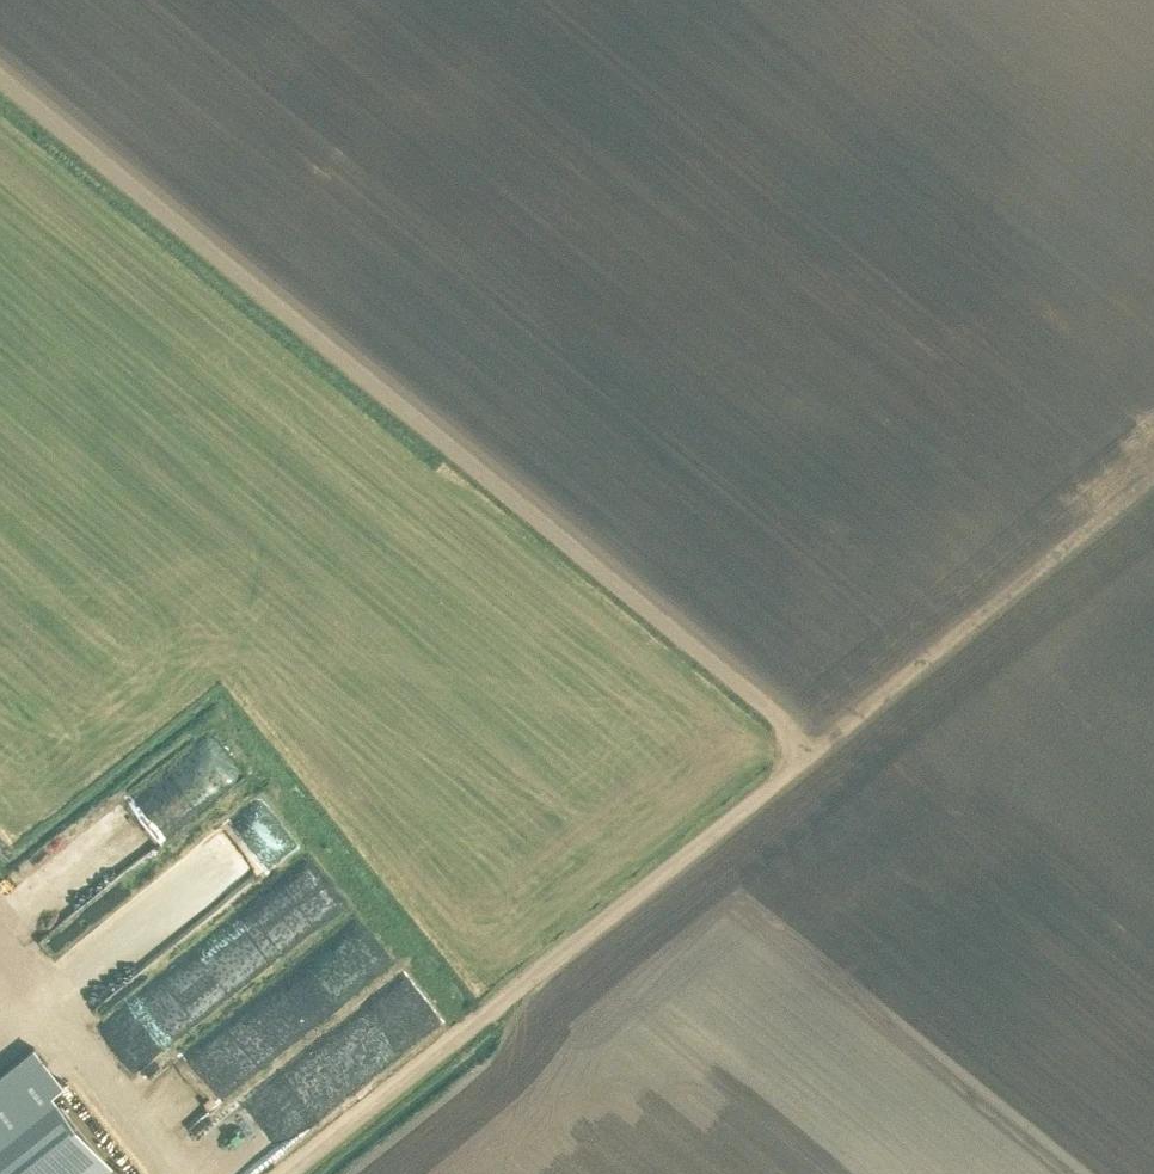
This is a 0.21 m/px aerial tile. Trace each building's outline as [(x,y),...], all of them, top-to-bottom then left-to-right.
[(50,1093),(64,1082),(35,1046),(0,1075),(0,1173),(101,1173),(110,1167),(50,1093)]
